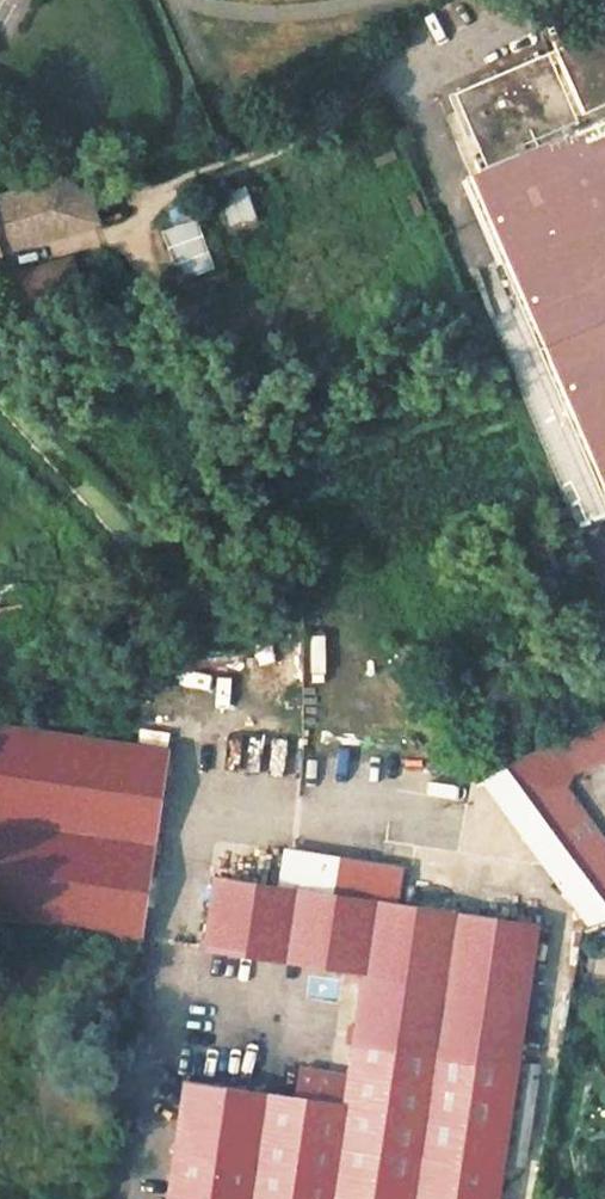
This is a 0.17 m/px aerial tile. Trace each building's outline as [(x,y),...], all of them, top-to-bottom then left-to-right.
[(604,477),(604,26),(456,91),(491,170),(475,176),(510,258),(604,477)] [(74,214),(61,174),(0,195),(0,236),(74,214)] [(181,279),(215,267),(197,216),(163,229),(181,279)] [(9,278),(15,302),(78,282),(71,258),(9,278)] [(510,258),(497,263),(604,514),(604,477),(510,258)] [(604,901),(604,837),(568,786),(574,773),(604,760),(604,720),(504,763),(604,901)] [(142,937),(170,748),(0,722),(0,916),(142,937)] [(169,1198),(499,1198),(508,1129),(538,924),(376,900),(381,863),(286,851),(281,886),(215,877),(206,948),(366,970),(347,1105),(187,1081),(169,1198)]
